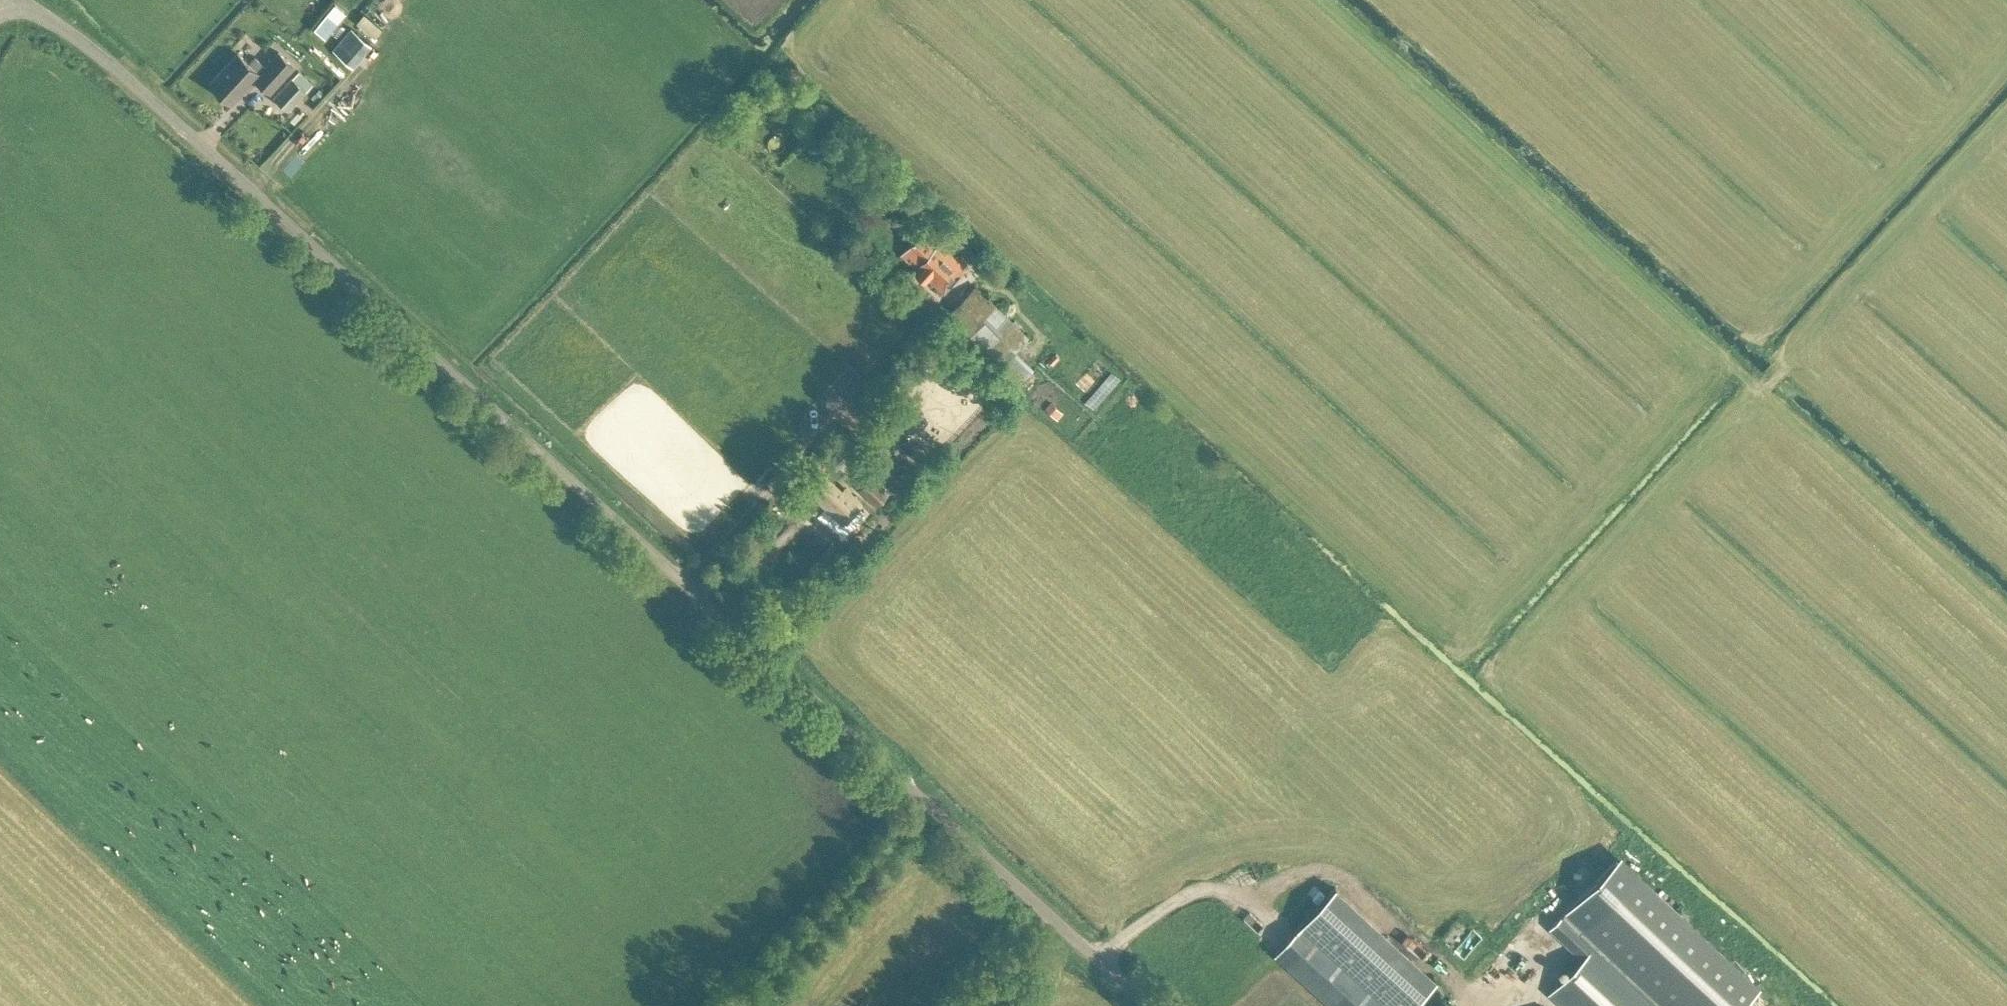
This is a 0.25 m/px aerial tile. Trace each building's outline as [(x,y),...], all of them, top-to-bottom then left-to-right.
[(334,2),(314,28),(325,37),(332,28),(345,11),(337,4),(334,2)] [(354,64),(374,42),(354,23),(333,45),(354,64)] [(249,61),(238,51),(210,83),(233,104),(256,78),(270,92),(295,65),(279,51),(266,65),(254,55),(249,61)] [(309,86),(296,74),(293,77),(292,76),(273,96),(288,110),(307,91),(305,89),(309,86)] [(900,253),(943,291),(966,266),(947,249),(962,232),(950,221),(939,234),(927,223),(900,253)] [(1015,386),(1033,368),(1005,340),(1018,327),(974,284),(944,315),(1015,386)] [(826,455),(834,463),(856,441),(847,433),(826,455)] [(815,492),(811,496),(841,524),(862,501),(844,484),(842,487),(826,472),(811,489),(815,492)] [(877,506),(890,491),(871,475),(858,490),(877,506)] [(1758,983),(1638,870),(1584,927),(1566,946),(1581,959),(1549,994),(1562,1005),(1737,1005),(1758,983)] [(1433,979),(1333,889),(1275,953),(1333,1005),(1409,1005),(1433,979)]
